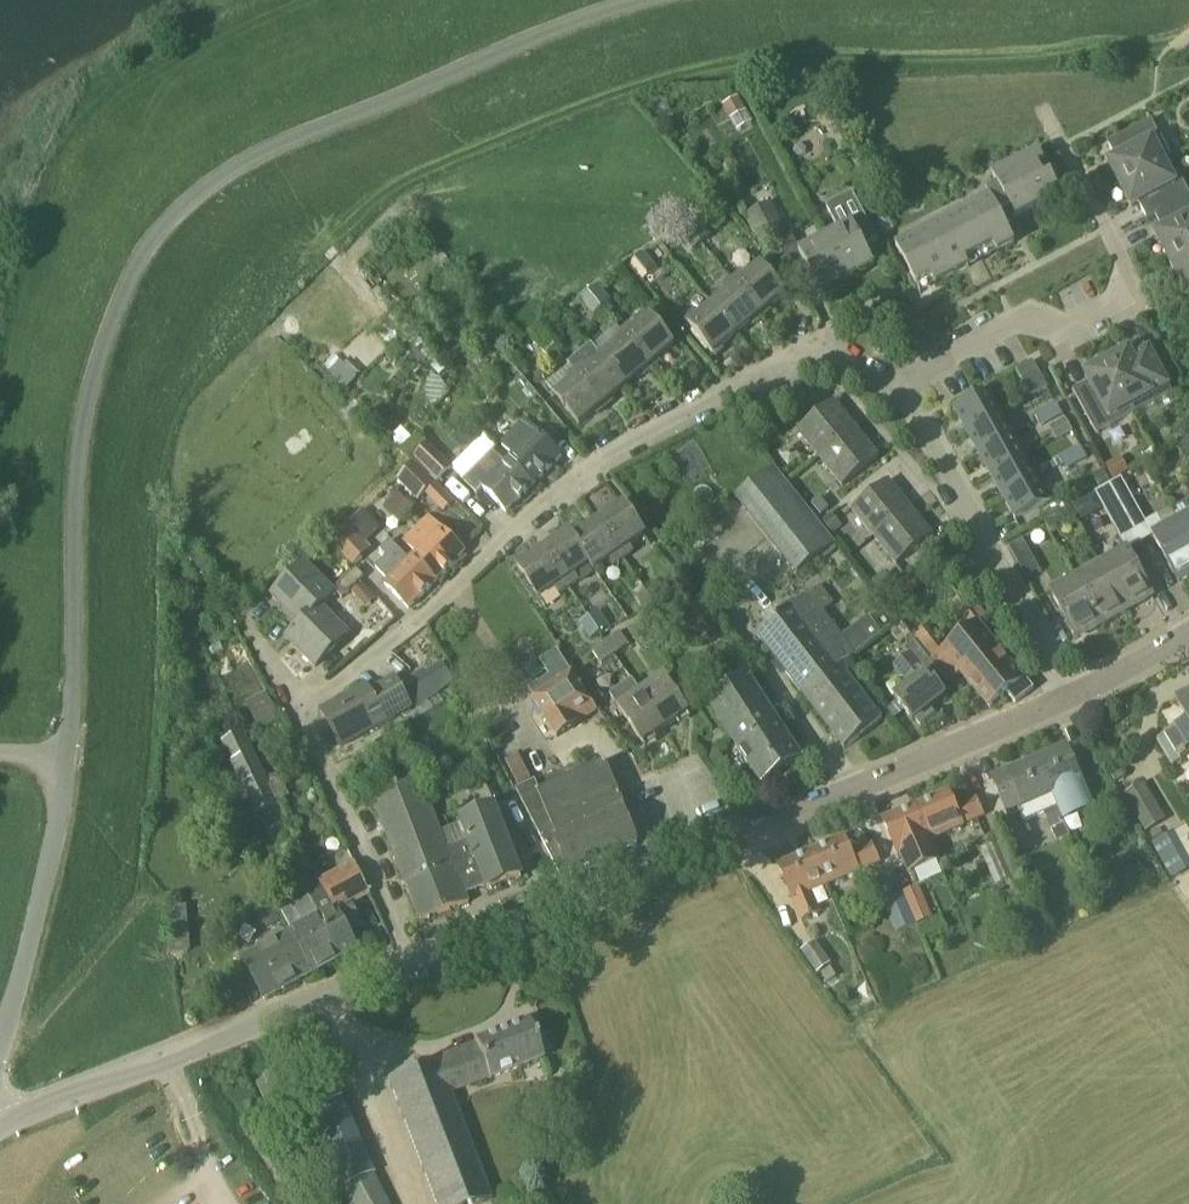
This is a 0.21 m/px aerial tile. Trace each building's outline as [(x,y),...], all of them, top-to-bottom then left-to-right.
[(738,97),(723,106),(733,125),(749,117),(738,97)] [(1121,186),(1173,159),(1152,120),(1108,143),(1117,159),(1109,163),(1121,186)] [(1062,195),(1039,151),(994,175),(1000,187),(988,193),(992,201),(975,210),(974,208),(947,222),(948,224),(913,243),(912,240),(897,248),(918,286),(933,279),(936,285),(970,268),(967,261),(994,246),(998,253),(1016,244),(1006,224),(1062,195)] [(1173,159),(1121,186),(1132,208),(1140,204),(1148,220),(1156,216),(1156,215),(1188,198),(1188,190),(1173,159)] [(840,232),(827,239),(849,280),(876,266),(866,248),(879,241),(857,200),(853,193),(827,207),(840,232)] [(1188,246),(1188,198),(1156,215),(1156,216),(1164,231),(1156,235),(1168,257),(1188,246)] [(758,242),(785,228),(771,201),(744,215),(758,242)] [(888,217),(878,223),(884,236),(895,230),(888,217)] [(698,222),(689,229),(702,244),(711,238),(698,222)] [(689,229),(680,236),(693,252),(702,244),(689,229)] [(796,242),(782,249),(786,258),(793,270),(806,263),(813,276),(822,294),(849,280),(827,239),(802,252),(796,242)] [(1188,273),(1188,246),(1168,257),(1178,278),(1188,273)] [(645,255),(636,262),(648,276),(656,269),(645,255)] [(742,273),(732,281),(761,315),(784,295),(760,266),(746,278),(742,273)] [(1178,278),(1188,298),(1188,273),(1178,278)] [(727,294),(712,306),(737,335),(761,315),(732,281),(723,289),(727,294)] [(602,309),(611,301),(599,286),(590,294),(602,309)] [(594,316),(602,309),(590,294),(581,301),(594,316)] [(695,312),(684,321),(713,355),(737,335),(712,306),(699,317),(695,312)] [(631,325),(622,333),(626,338),(650,367),(674,347),(649,318),(635,330),(631,325)] [(556,348),(566,340),(553,326),(544,334),(556,348)] [(603,357),(602,357),(627,387),(650,367),(626,338),(622,333),(613,340),(617,345),(603,357)] [(547,356),(556,348),(544,334),(534,343),(547,356)] [(592,344),(568,364),(570,366),(575,372),(579,377),(603,406),(627,387),(602,357),(603,357),(594,346),(592,344)] [(1174,393),(1150,349),(1134,358),(1130,350),(1108,363),(1136,414),(1174,393)] [(1018,371),(1017,371),(1017,372),(1032,398),(1048,388),(1034,362),(1031,363),(1018,371)] [(1098,435),(1136,414),(1108,363),(1086,375),(1090,382),(1074,391),(1098,435)] [(570,384),(555,397),(556,397),(580,426),(603,406),(579,377),(575,372),(566,380),(570,384)] [(968,434),(999,416),(987,395),(956,412),(968,434)] [(857,429),(835,402),(798,432),(821,459),(857,429)] [(1061,411),(1058,406),(1036,419),(1039,423),(1061,411)] [(1039,423),(1042,428),(1064,416),(1061,411),(1039,423)] [(980,456),(1012,438),(999,416),(968,434),(980,456)] [(534,485),(562,457),(525,420),(500,445),(512,456),(508,459),(534,485)] [(1066,421),(1051,430),(1058,443),(1074,433),(1066,421)] [(821,459),(843,487),(880,457),(857,429),(821,459)] [(453,468),(452,469),(453,469),(464,481),(479,495),(484,490),(506,512),(534,485),(510,461),(506,465),(494,452),(497,448),(485,436),(453,467),(453,468)] [(993,477),(1024,460),(1012,438),(980,456),(993,477)] [(1177,447),(1188,468),(1188,440),(1177,447)] [(428,444),(414,458),(438,482),(452,469),(453,468),(428,444)] [(794,447),(781,456),(790,469),(803,459),(794,447)] [(1085,454),(1082,449),(1061,461),(1063,466),(1085,454)] [(1063,466),(1066,471),(1088,459),(1085,454),(1063,466)] [(1005,499),(1036,481),(1024,460),(993,477),(1005,499)] [(1118,461),(1105,469),(1113,483),(1122,478),(1126,476),(1118,461)] [(455,502),(416,465),(398,484),(418,504),(424,498),(442,515),(455,502)] [(766,538),(808,506),(776,467),(736,500),(766,538)] [(1113,483),(1108,485),(1109,486),(1142,544),(1153,538),(1155,537),(1146,522),(1122,478),(1113,483)] [(911,508),(889,481),(852,511),(875,538),(911,508)] [(1017,521),(1048,503),(1036,481),(1005,499),(1017,521)] [(1108,485),(1095,493),(1096,494),(1104,509),(1128,552),(1142,544),(1109,486),(1108,485)] [(384,508),(401,524),(416,509),(409,503),(398,493),(384,508)] [(819,498),(812,504),(821,516),(828,510),(819,498)] [(625,504),(600,521),(626,559),(634,553),(631,548),(647,537),(625,504)] [(797,576),(838,544),(808,506),(766,538),(797,576)] [(1044,522),(1052,535),(1078,520),(1071,507),(1044,522)] [(875,538),(897,565),(933,536),(911,508),(875,538)] [(439,581),(466,554),(428,516),(404,541),(416,553),(413,555),(439,581)] [(833,516),(825,524),(834,535),(843,527),(833,516)] [(1153,538),(1180,584),(1188,579),(1188,539),(1180,523),(1166,531),(1158,516),(1146,522),(1155,537),(1153,538)] [(1180,523),(1188,539),(1188,518),(1180,523)] [(600,521),(574,539),(593,566),(592,567),(595,572),(598,570),(612,561),(615,566),(626,559),(600,521)] [(351,568),(372,549),(347,524),(327,543),(351,568)] [(570,533),(545,550),(570,588),(579,582),(576,577),(592,567),(593,566),(574,539),(570,533)] [(388,558),(376,570),(389,582),(386,584),(411,609),(439,581),(413,555),(409,560),(398,548),(390,541),(380,551),(388,558)] [(1026,579),(1040,571),(1023,541),(1009,549),(1026,579)] [(545,550),(519,568),(541,601),(557,590),(561,595),(570,588),(545,550)] [(1128,552),(1103,566),(1130,613),(1155,599),(1128,552)] [(301,624),(303,626),(322,606),(336,592),(307,563),(273,597),(301,624)] [(1104,627),(1130,613),(1103,566),(1077,581),(1104,627)] [(357,569),(335,591),(336,592),(343,599),(365,578),(357,569)] [(891,582),(885,574),(873,583),(879,591),(891,582)] [(1079,642),(1104,627),(1077,581),(1052,595),(1079,642)] [(656,604),(666,597),(654,582),(644,589),(656,604)] [(363,585),(353,593),(362,604),(372,595),(363,585)] [(841,637),(823,613),(835,603),(822,588),(759,637),(804,696),(841,668),(840,667),(883,636),(869,618),(841,637)] [(644,589),(634,595),(646,611),(656,604),(644,589)] [(303,626),(301,624),(287,639),(316,668),(350,634),(322,606),(303,626)] [(598,611),(589,617),(601,634),(610,627),(598,611)] [(589,617),(581,624),(592,640),(601,634),(589,617)] [(913,639),(915,642),(936,668),(949,684),(961,674),(990,710),(1006,697),(1014,707),(1035,689),(1027,680),(1025,682),(978,623),(945,650),(927,628),(913,639)] [(644,625),(630,634),(643,652),(656,643),(644,625)] [(621,632),(606,642),(616,656),(630,647),(621,632)] [(606,642),(592,652),(602,666),(616,656),(606,642)] [(914,722),(946,697),(928,674),(936,668),(915,642),(907,648),(911,653),(893,667),(908,686),(894,697),(914,722)] [(550,677),(530,690),(535,699),(559,737),(597,712),(573,675),(558,652),(541,663),(550,677)] [(486,655),(459,658),(462,680),(489,676),(486,655)] [(845,749),(882,721),(841,668),(804,696),(845,749)] [(424,671),(405,683),(418,707),(438,694),(424,671)] [(368,685),(321,711),(341,748),(390,721),(413,709),(396,678),(371,691),(368,685)] [(667,731),(689,715),(664,678),(641,693),(667,731)] [(773,713),(750,678),(708,706),(732,741),(773,713)] [(644,746),(667,731),(641,693),(619,709),(644,746)] [(1158,743),(1173,768),(1188,759),(1188,699),(1177,706),(1188,725),(1158,743)] [(273,706),(253,717),(260,731),(280,720),(273,706)] [(488,708),(478,714),(484,723),(493,717),(488,708)] [(762,788),(804,760),(773,713),(732,741),(762,788)] [(239,779),(253,772),(237,738),(221,746),(239,779)] [(401,748),(387,755),(394,771),(409,764),(401,748)] [(1069,748),(1039,761),(1054,797),(1065,821),(1095,808),(1084,784),(1069,748)] [(718,755),(707,762),(715,774),(726,767),(718,755)] [(523,788),(517,790),(562,878),(563,877),(572,873),(572,874),(639,844),(625,813),(627,812),(607,767),(606,764),(600,767),(595,756),(523,788)] [(1039,761),(993,782),(1009,817),(1020,812),(1024,823),(1045,813),(1058,843),(1071,837),(1064,822),(1065,821),(1054,797),(1039,761)] [(441,832),(421,781),(374,800),(422,921),(471,902),(468,895),(477,892),(486,888),(487,891),(523,877),(495,806),(460,820),(462,824),(441,832)] [(271,784),(250,793),(259,812),(280,803),(271,784)] [(1144,784),(1124,795),(1145,832),(1159,825),(1145,799),(1151,796),(1144,784)] [(958,807),(951,792),(918,806),(932,840),(985,817),(977,799),(958,807)] [(939,861),(931,841),(932,840),(918,806),(884,821),(898,854),(900,853),(909,874),(939,861)] [(1173,834),(1153,845),(1172,879),(1186,871),(1180,860),(1178,856),(1184,853),(1173,834)] [(852,853),(845,837),(810,853),(827,887),(882,862),(873,843),(852,853)] [(1003,842),(981,851),(996,887),(1018,877),(1003,842)] [(803,921),(822,912),(813,893),(827,887),(810,853),(778,868),(803,921)] [(322,886),(307,894),(310,899),(320,918),(341,958),(342,958),(360,948),(352,933),(366,926),(354,905),(372,895),(355,864),(320,882),(322,886)] [(918,926),(934,918),(920,887),(904,894),(918,926)] [(899,935),(918,926),(904,894),(884,903),(899,935)] [(188,939),(188,906),(175,905),(175,939),(188,939)] [(313,973),(341,958),(320,918),(292,933),(313,973)] [(243,959),(264,999),(313,973),(292,933),(275,942),(267,940),(259,945),(256,952),(243,959)] [(816,943),(803,952),(818,974),(831,964),(816,943)] [(828,983),(837,977),(831,968),(822,974),(828,983)] [(387,1081),(436,1203),(484,1203),(494,1200),(452,1096),(451,1094),(489,1079),(490,1080),(543,1058),(529,1021),(438,1058),(440,1060),(439,1061),(387,1081)] [(272,1078),(257,1086),(270,1110),(284,1103),(272,1078)] [(375,1175),(342,1099),(309,1113),(341,1187),(339,1189),(347,1203),(389,1203),(375,1175)]
